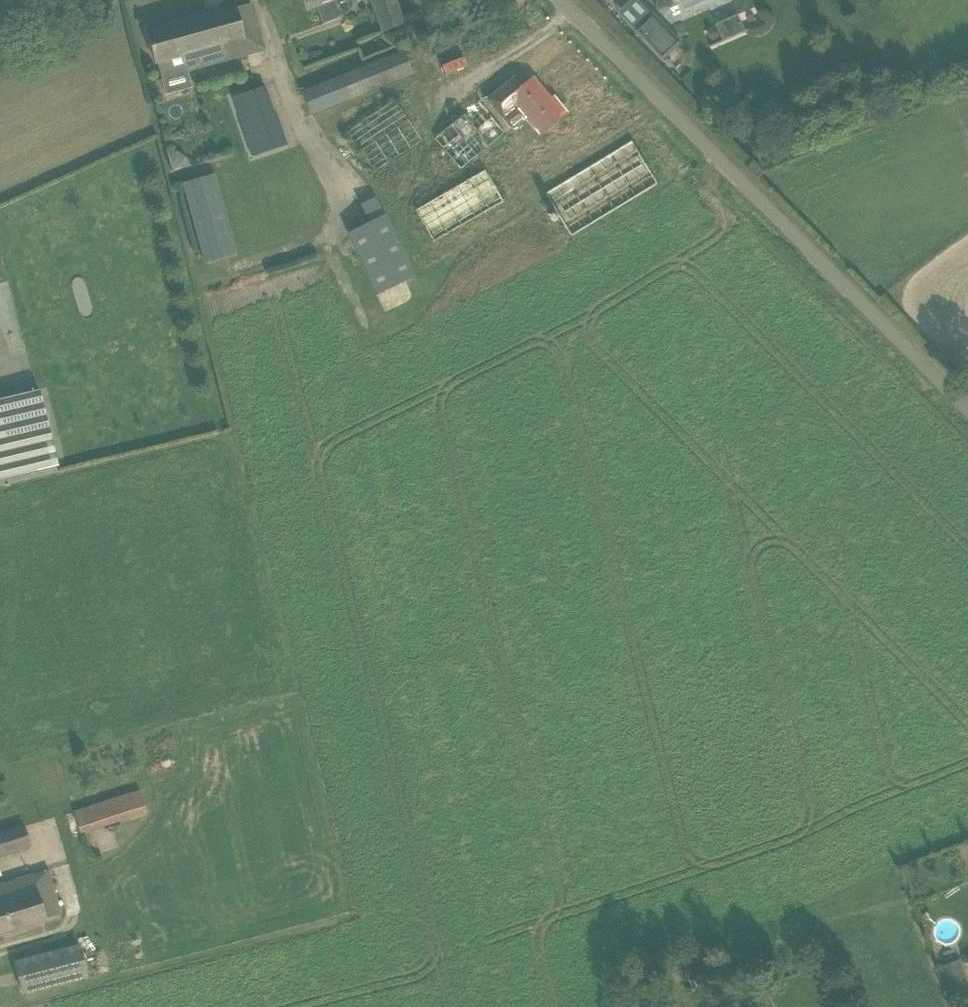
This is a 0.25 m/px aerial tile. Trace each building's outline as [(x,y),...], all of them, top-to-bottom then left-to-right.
[(322,24),(338,18),(331,0),(304,0),(307,8),(315,5),(322,24)] [(382,33),(404,25),(395,0),(369,0),(382,33)] [(156,61),(160,75),(184,69),(262,48),(250,3),(147,31),(155,62),(156,61)] [(653,13),(634,31),(664,61),(682,43),(653,13)] [(726,40),(748,30),(741,14),(719,24),(726,40)] [(301,92),(310,115),(413,74),(404,51),(301,92)] [(513,79),(488,100),(495,108),(503,118),(517,107),(525,117),(540,134),(548,128),(563,115),(532,78),(520,87),(513,79)] [(252,157),(287,144),(276,111),(274,111),(266,87),(232,98),(252,157)] [(479,101),(443,127),(468,161),(504,135),(479,101)] [(357,124),(363,156),(399,150),(394,118),(357,124)] [(659,178),(637,145),(558,197),(580,230),(659,178)] [(489,171),(415,205),(431,238),(504,204),(489,171)] [(182,183),(203,263),(237,254),(215,174),(182,183)] [(377,295),(416,276),(391,223),(389,224),(376,197),(361,204),(370,223),(347,234),(377,295)] [(57,467),(39,390),(0,399),(0,479),(57,467)] [(73,811),(80,834),(147,813),(140,790),(73,811)] [(30,845),(24,826),(0,834),(0,854),(30,845)] [(61,914),(48,870),(0,885),(0,933),(61,914)] [(14,962),(22,993),(87,976),(79,945),(14,962)] [(960,959),(941,967),(947,982),(966,975),(960,959)]
